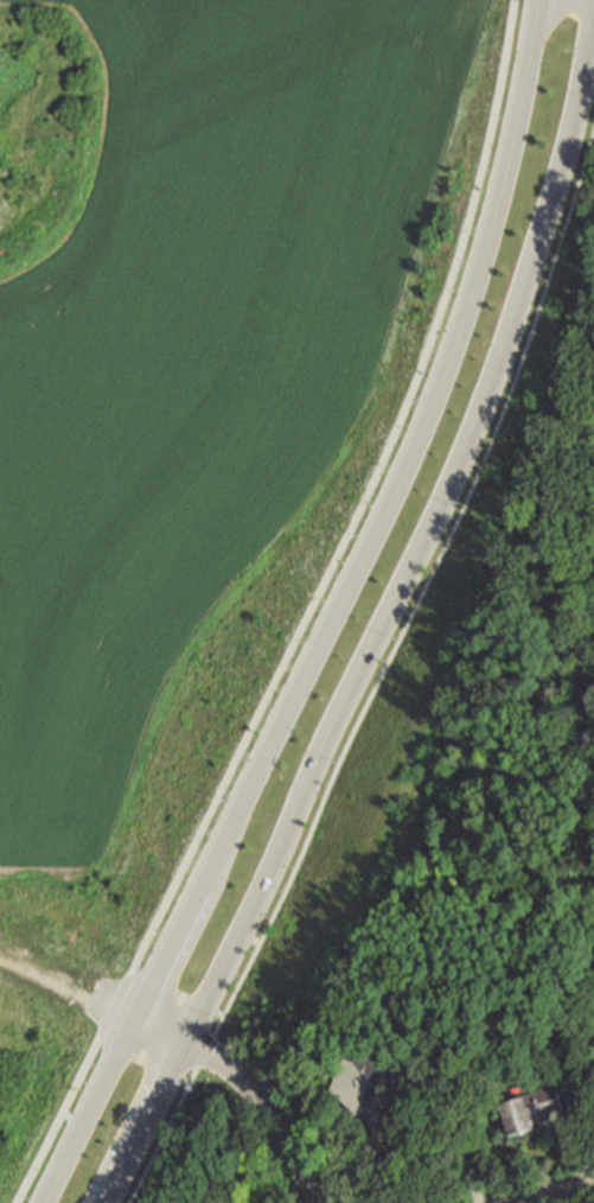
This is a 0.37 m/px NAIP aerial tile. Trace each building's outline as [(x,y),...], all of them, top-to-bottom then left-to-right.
[(356,1061),(363,1040),(371,1044),(372,1040),(390,1048),(389,1051),(394,1054),(388,1069),(398,1074),(385,1086),(390,1099),(364,1118),(334,1088),(346,1055),(356,1061)] [(555,1083),(562,1109),(531,1118),(534,1126),(512,1133),(502,1099),(555,1083)] [(258,1191),(266,1202),(241,1202),(258,1191)]
